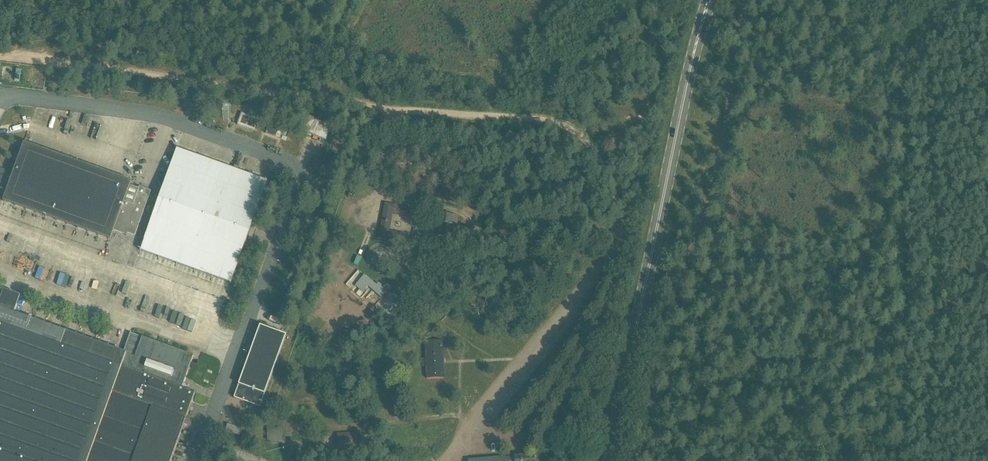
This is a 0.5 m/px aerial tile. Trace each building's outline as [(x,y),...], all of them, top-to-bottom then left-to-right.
[(261,118),(241,111),(237,122),(256,129),(261,118)] [(281,124),(270,121),(265,133),(276,136),(281,124)] [(14,176),(8,174),(9,171),(0,168),(0,187),(3,188),(7,176),(13,178),(4,202),(112,240),(115,232),(124,235),(125,235),(127,235),(128,233),(135,236),(151,191),(132,185),(133,181),(26,143),(14,176)] [(267,180),(178,148),(141,251),(230,282),(267,180)] [(378,239),(403,244),(404,236),(387,233),(391,212),(409,215),(410,208),(385,203),(378,239)] [(439,213),(437,222),(441,223),(438,236),(453,238),(456,222),(457,222),(458,216),(439,213)] [(405,266),(408,257),(403,255),(399,264),(405,266)] [(370,287),(374,290),(383,298),(388,292),(379,284),(377,286),(364,275),(356,285),(365,292),(370,287)] [(0,306),(0,460),(170,460),(171,458),(169,458),(193,391),(182,387),(194,355),(130,332),(124,349),(125,350),(125,352),(0,306)] [(261,325),(234,397),(261,407),(288,334),(261,325)] [(422,366),(426,366),(427,379),(444,378),(442,341),(431,342),(431,338),(425,338),(426,359),(422,359),(422,366)] [(240,436),(242,429),(228,424),(226,431),(240,436)] [(280,440),(280,431),(269,431),(269,440),(272,440),(272,443),(277,443),(277,440),(280,440)] [(362,448),(361,431),(337,432),(338,449),(362,448)]
